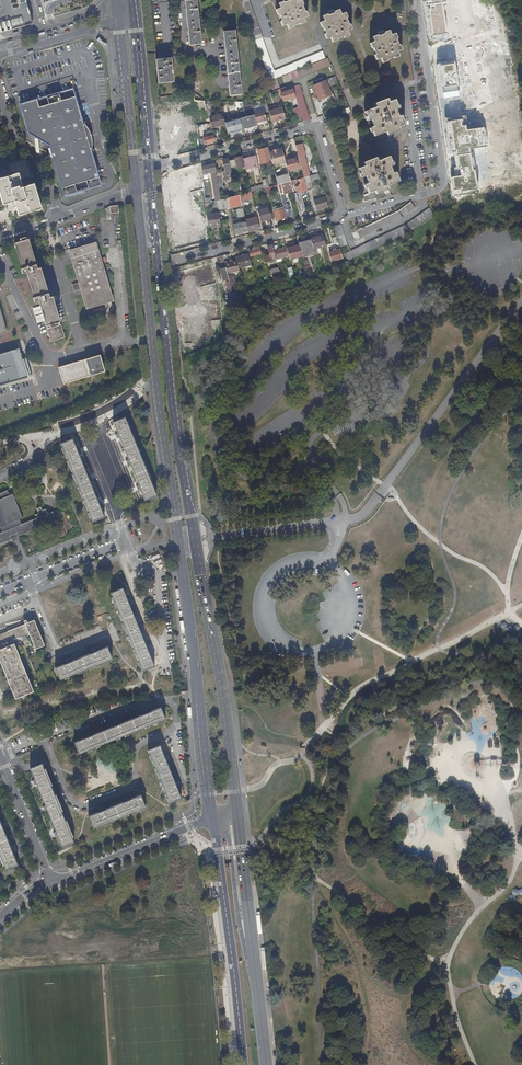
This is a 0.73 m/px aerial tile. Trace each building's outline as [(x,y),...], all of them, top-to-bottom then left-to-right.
[(31,24),(24,0),(0,0),(0,33),(31,24)] [(196,0),(189,0),(184,0),(189,46),(201,45),(196,0)] [(254,40),(261,38),(248,0),(239,0),(254,40)] [(300,0),(290,0),(290,1),(284,4),(283,3),(278,5),(279,6),(274,7),(277,16),(279,15),(281,21),(280,21),(283,29),(287,28),(288,29),(293,27),(292,25),(299,23),(299,24),(304,22),(304,21),(308,19),(305,11),(304,12),(301,6),(303,5),(300,0)] [(334,13),(334,14),(328,16),(327,15),(322,17),(323,18),(318,20),(322,28),(323,27),(325,33),(324,34),(327,42),(331,40),(331,41),(337,39),(336,38),(343,35),(343,36),(348,34),(348,33),(352,32),(349,23),(347,24),(345,18),(347,18),(343,9),(339,11),(334,13)] [(512,187),(487,13),(445,19),(469,182),(477,181),(478,190),(491,188),(491,190),(512,187)] [(223,32),(230,97),(241,95),(234,30),(223,32)] [(381,61),(382,62),(386,60),(386,59),(393,56),(393,57),(398,55),(398,54),(402,52),(399,44),(398,44),(395,39),(396,38),(393,30),(384,34),(385,35),(378,37),(377,37),(372,39),(381,61)] [(261,38),(254,40),(269,81),(275,78),(282,76),(289,73),(324,58),(322,51),(273,71),(261,38)] [(372,39),(368,40),(372,49),(373,48),(375,54),(374,54),(378,63),(381,61),(372,39)] [(156,59),(158,83),(173,82),(171,58),(156,59)] [(330,65),(327,58),(289,74),(289,73),(282,76),(284,81),(291,79),(292,81),(330,65)] [(327,88),(337,83),(335,77),(324,81),(325,81),(327,88)] [(277,90),(279,89),(275,78),(269,81),(273,91),(277,90)] [(330,95),(327,88),(325,81),(324,81),(312,86),(318,100),(330,95)] [(300,116),(302,121),(309,119),(299,84),(292,87),(293,92),(295,97),(297,106),(300,116)] [(81,125),(69,90),(18,107),(26,135),(33,138),(43,134),(64,197),(101,185),(89,148),(90,148),(90,141),(90,135),(87,130),(83,125),(81,125)] [(295,97),(293,92),(281,96),(283,101),(295,97)] [(206,110),(204,101),(194,100),(195,111),(206,110)] [(371,127),(374,136),(386,132),(398,126),(403,124),(400,116),(397,117),(394,109),(397,108),(393,100),(388,102),(387,100),(375,105),(376,107),(364,112),(368,120),(370,119),(373,126),(371,127)] [(295,117),(300,116),(297,106),(292,107),(295,117)] [(271,121),(285,118),(282,107),(268,110),(271,121)] [(242,130),(256,126),(256,122),(253,112),(245,114),(243,108),(236,110),(239,119),(242,130)] [(263,109),(253,112),(256,122),(266,119),(263,109)] [(225,122),(222,113),(208,116),(210,124),(211,128),(225,124),(225,122)] [(242,130),(239,119),(225,122),(225,124),(228,134),(242,130)] [(198,133),(197,126),(183,127),(179,128),(180,134),(198,133)] [(179,149),(176,128),(168,129),(170,150),(179,149)] [(205,144),(214,141),(212,132),(208,133),(209,136),(203,138),(205,144)] [(291,144),(281,147),(282,149),(282,153),(283,153),(293,150),(291,144)] [(295,146),(304,178),(309,176),(303,155),(304,155),(301,144),(295,146)] [(268,151),(267,148),(256,151),(259,161),(267,159),(268,162),(271,161),(268,153),(268,151)] [(271,161),(272,166),(285,163),(284,159),(283,153),(282,153),(282,149),(268,153),(271,161)] [(257,164),(255,156),(248,158),(247,155),(241,157),(244,169),(254,166),(254,164),(257,164)] [(284,159),(285,163),(287,170),(297,167),(294,156),(284,159)] [(244,169),(241,157),(233,159),(233,160),(229,161),(231,168),(235,167),(236,169),(239,168),(239,169),(238,169),(239,172),(245,171),(244,169)] [(392,165),(388,157),(377,161),(376,159),(364,164),(365,166),(359,168),(363,177),(365,176),(368,183),(365,184),(369,194),(374,190),(375,193),(387,188),(386,185),(398,181),(395,173),(392,174),(389,166),(392,165)] [(231,177),(227,158),(222,160),(225,173),(223,173),(224,177),(226,177),(226,176),(229,175),(229,177),(231,177)] [(3,203),(14,200),(18,214),(40,208),(33,184),(22,187),(19,179),(29,176),(25,160),(8,165),(11,175),(0,178),(0,195),(3,203)] [(216,176),(215,165),(201,167),(202,175),(210,174),(214,200),(205,201),(205,204),(212,202),(216,201),(220,200),(217,184),(216,176)] [(277,185),(290,181),(288,174),(275,178),(277,185)] [(310,181),(319,179),(318,174),(313,175),(309,176),(304,178),(307,190),(312,189),(310,181)] [(299,193),(307,191),(307,190),(304,178),(298,179),(299,184),(298,185),(298,187),(296,187),(297,193),(299,193)] [(290,181),(277,185),(279,190),(280,194),(293,190),(291,186),(290,181)] [(269,187),(264,188),(265,194),(269,193),(279,190),(277,185),(269,187)] [(294,194),(299,213),(304,211),(299,193),(297,193),(294,194)] [(239,195),(235,196),(227,198),(229,207),(229,208),(233,207),(233,206),(232,202),(236,201),(237,205),(241,204),(240,200),(239,195)] [(229,207),(227,198),(220,200),(216,201),(217,207),(217,210),(229,207)] [(316,210),(328,207),(325,198),(313,201),(316,210)] [(118,208),(118,206),(109,207),(110,214),(118,213),(118,211),(120,211),(120,208),(118,208)] [(257,211),(260,221),(272,219),(269,208),(257,211)] [(345,256),(348,261),(360,255),(383,244),(401,235),(406,232),(417,226),(425,221),(430,218),(433,216),(429,209),(406,225),(345,256)] [(274,212),(276,221),(285,219),(283,210),(274,212)] [(218,213),(206,215),(207,222),(207,227),(220,226),(218,213)] [(244,233),(248,232),(245,220),(244,215),(240,216),(242,222),(237,224),(236,221),(235,221),(232,222),(235,235),(237,234),(237,233),(243,231),(244,233)] [(245,220),(248,232),(259,229),(256,217),(245,220)] [(348,247),(342,227),(335,229),(341,249),(348,247)] [(203,231),(187,233),(187,234),(188,243),(204,241),(203,231)] [(315,249),(326,246),(323,235),(312,238),(315,249)] [(58,329),(61,329),(52,296),(51,292),(47,293),(40,268),(37,269),(36,266),(28,239),(26,240),(25,238),(19,240),(19,242),(14,244),(21,269),(20,270),(21,274),(26,273),(33,298),(38,297),(48,331),(58,329)] [(302,258),(315,254),(311,241),(299,244),(299,245),(302,257),(302,258)] [(78,282),(80,289),(86,309),(112,301),(96,245),(70,253),(78,282)] [(289,247),(292,260),(302,257),(299,245),(293,247),(293,246),(289,247)] [(251,257),(261,254),(259,246),(253,248),(253,251),(249,252),(251,257)] [(270,256),(271,262),(276,261),(276,260),(274,251),(272,246),(267,247),(270,256)] [(276,260),(288,256),(286,248),(274,251),(276,260)] [(332,261),(343,258),(340,249),(330,252),(332,261)] [(239,269),(251,266),(248,255),(236,258),(236,261),(239,269)] [(262,258),(264,264),(271,262),(270,256),(262,258)] [(213,289),(218,288),(210,259),(205,261),(206,266),(203,267),(209,289),(213,289)] [(227,275),(240,272),(239,269),(236,261),(233,262),(224,265),(225,269),(227,275)] [(201,290),(209,289),(203,267),(193,270),(197,282),(199,290),(200,290),(201,290)] [(272,278),(280,275),(278,268),(270,271),(272,278)] [(223,281),(229,280),(227,275),(225,269),(220,270),(223,281)] [(197,282),(193,270),(181,273),(184,283),(191,281),(191,283),(197,282)] [(72,285),(73,290),(73,291),(80,289),(78,282),(71,284),(72,285)] [(220,315),(226,315),(222,301),(218,288),(213,289),(220,315)] [(210,297),(209,289),(201,290),(202,298),(210,297)] [(186,303),(186,306),(201,304),(200,290),(199,290),(176,293),(177,304),(186,303)] [(189,319),(197,318),(199,318),(198,309),(188,310),(189,319)] [(199,311),(200,318),(214,316),(212,309),(199,311)] [(189,332),(193,332),(193,330),(198,329),(197,318),(189,319),(187,319),(189,332)] [(58,329),(48,331),(50,341),(60,338),(58,329)] [(178,348),(185,348),(187,347),(186,332),(177,333),(178,348)] [(0,354),(0,383),(26,375),(18,348),(0,354)] [(63,383),(106,371),(100,354),(59,367),(63,383)] [(141,389),(147,384),(140,377),(135,381),(141,389)] [(128,464),(130,464),(139,486),(137,487),(138,488),(139,490),(140,489),(145,500),(156,496),(124,418),(113,422),(117,434),(116,434),(117,436),(117,438),(119,438),(128,460),(127,461),(128,462),(128,464)] [(103,517),(99,506),(101,505),(100,504),(99,502),(97,502),(89,481),(90,480),(89,478),(89,476),(87,476),(78,454),(80,454),(79,452),(78,450),(77,450),(72,439),(60,443),(69,466),(91,522),(103,517)] [(25,522),(21,524),(18,519),(22,518),(13,494),(10,495),(7,491),(0,494),(0,528),(2,531),(0,532),(0,543),(11,539),(10,535),(15,533),(17,537),(29,532),(25,522)] [(52,512),(47,514),(35,518),(25,522),(29,532),(56,521),(52,512)] [(137,625),(128,603),(130,603),(129,601),(128,599),(127,599),(122,588),(111,593),(142,670),(154,666),(150,655),(151,654),(151,652),(150,650),(148,651),(139,628),(141,628),(140,626),(139,624),(137,625)] [(149,592),(142,594),(143,601),(151,599),(149,592)] [(0,635),(0,662),(15,699),(34,692),(14,644),(12,641),(29,634),(35,650),(45,646),(34,620),(24,624),(24,625),(0,635)] [(93,653),(71,662),(70,661),(68,662),(66,663),(67,664),(55,669),(60,680),(112,658),(108,646),(96,651),(96,650),(94,651),(92,652),(93,653)] [(144,713),(144,715),(119,725),(119,723),(117,724),(115,724),(116,726),(91,736),(91,735),(89,736),(87,736),(87,738),(74,743),(79,753),(165,720),(161,708),(148,713),(147,712),(145,712),(144,713)] [(181,799),(176,787),(176,786),(175,783),(166,761),(160,746),(148,751),(169,804),(181,799)] [(55,837),(57,836),(62,847),(73,843),(41,764),(30,769),(34,780),(33,781),(33,782),(34,784),(36,784),(45,806),(43,806),(44,808),(45,810),(46,809),(55,832),(54,833),(55,835),(55,837)] [(99,810),(100,812),(88,817),(93,828),(146,807),(141,795),(129,800),(129,799),(127,799),(125,800),(126,801),(104,810),(103,809),(101,810),(99,810)] [(13,853),(15,853),(14,851),(13,849),(12,849),(3,827),(4,827),(3,825),(3,823),(1,824),(0,821),(0,855),(6,870),(18,865),(13,853)] [(512,890),(512,894),(509,896),(509,900),(513,902),(516,900),(516,896),(519,894),(521,896),(521,888),(519,890),(515,888),(512,890)]
